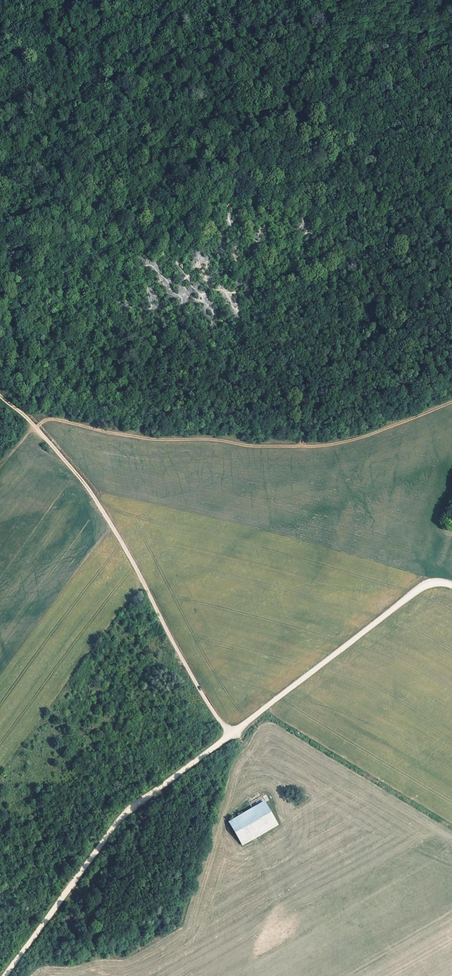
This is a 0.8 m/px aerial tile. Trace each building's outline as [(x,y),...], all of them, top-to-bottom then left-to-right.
[(279,825),(263,797),(251,803),(255,810),(231,823),(244,845),(279,825)]
